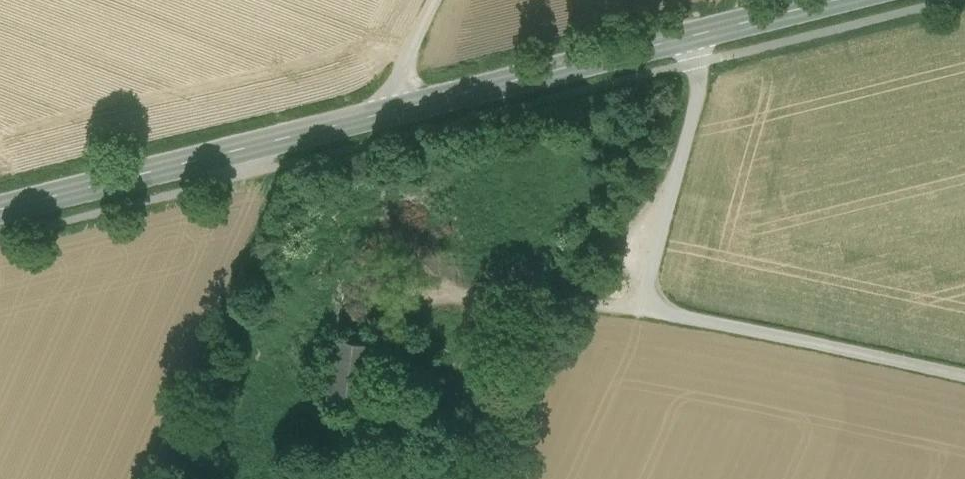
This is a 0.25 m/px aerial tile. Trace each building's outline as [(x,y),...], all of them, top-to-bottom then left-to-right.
[(366,343),(366,355),(413,356),(414,335),(368,336),(366,343)] [(366,343),(329,339),(327,355),(333,356),(326,404),(357,409),(366,355),(366,343)]
